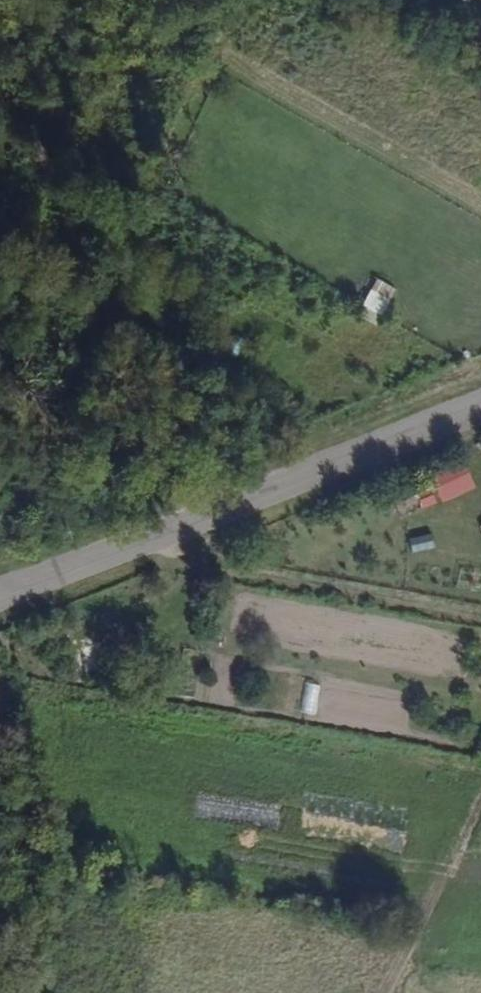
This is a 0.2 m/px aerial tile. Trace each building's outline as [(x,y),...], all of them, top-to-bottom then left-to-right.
[(395,292),(377,282),(356,318),(376,330),(395,292)] [(16,400),(0,395),(0,409),(5,411),(12,412),(16,400)]
